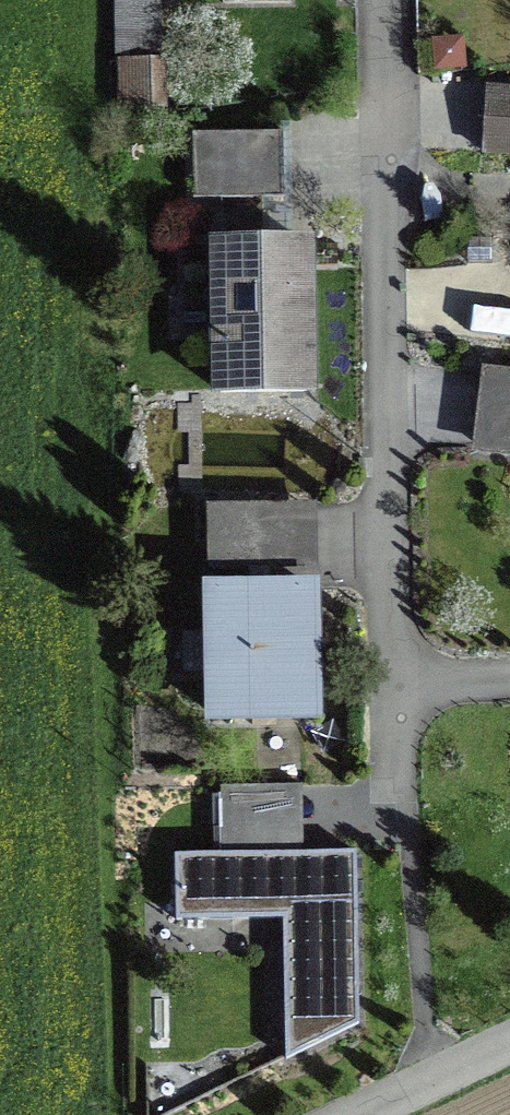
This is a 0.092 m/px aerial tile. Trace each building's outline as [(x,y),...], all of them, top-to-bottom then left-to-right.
[(169,111),(168,59),(164,59),(163,0),(115,0),(116,111),(169,111)] [(484,93),(480,155),(509,157),(509,95),(484,93)] [(281,198),(280,133),(193,134),(193,199),(281,198)] [(318,401),(317,240),(209,241),(210,402),(318,401)] [(486,395),(479,452),(509,456),(509,398),(486,395)] [(319,571),(318,505),(205,507),(206,573),(319,571)] [(204,727),(323,726),(321,584),(202,586),(204,727)] [(222,856),(174,857),(175,924),(282,922),(286,1062),(360,1027),(357,854),(304,855),(303,785),(221,786),(222,856)]
